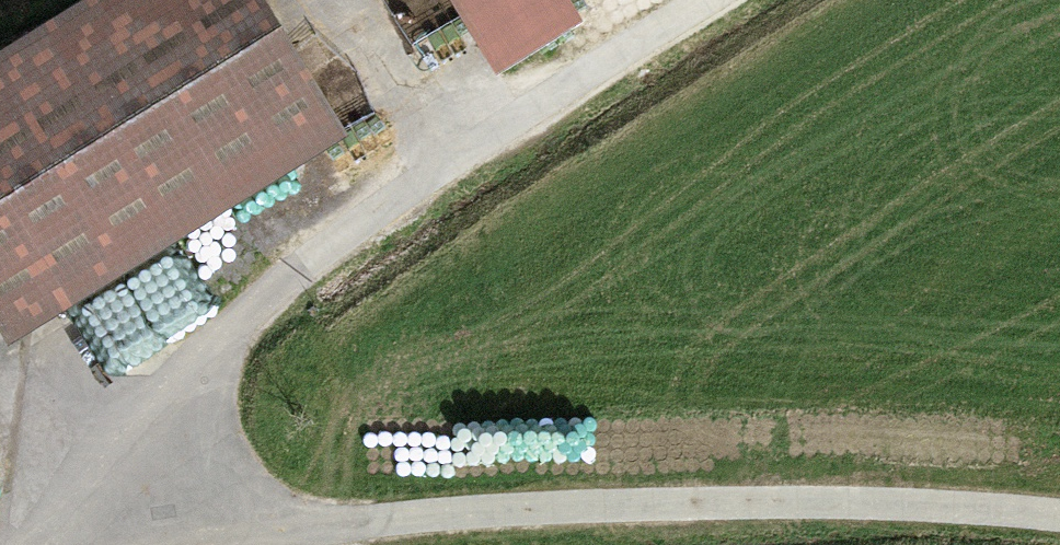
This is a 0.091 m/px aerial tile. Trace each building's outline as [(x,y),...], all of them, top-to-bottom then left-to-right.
[(0,11),(0,285),(15,309),(351,102),(288,0),(19,0),(0,11)]
